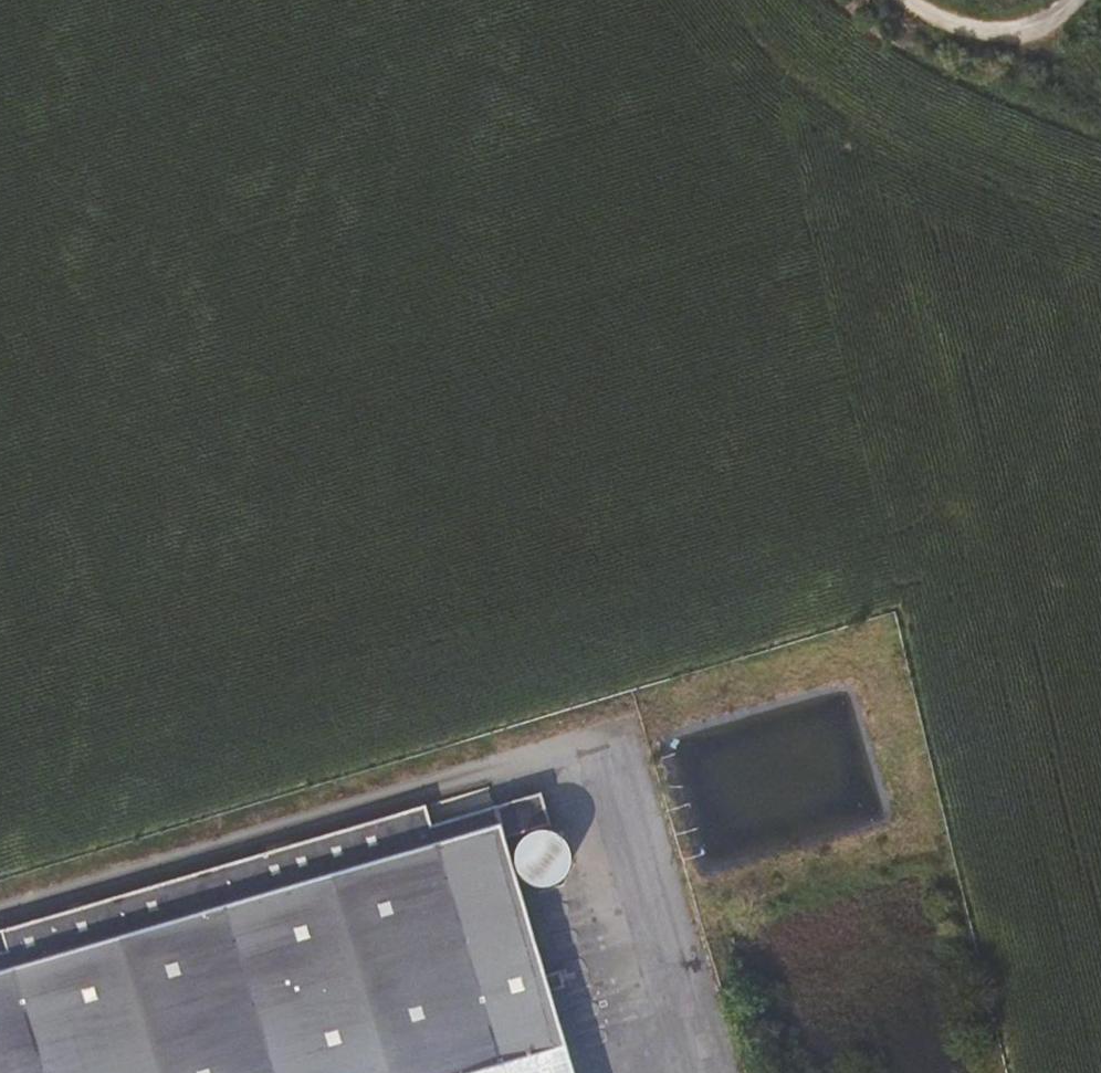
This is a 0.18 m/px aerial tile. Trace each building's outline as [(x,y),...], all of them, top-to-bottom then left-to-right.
[(497,849),(548,836),(536,796),(423,832),(412,795),(184,867),(0,924),(0,1072),(568,1072),(497,849)]
